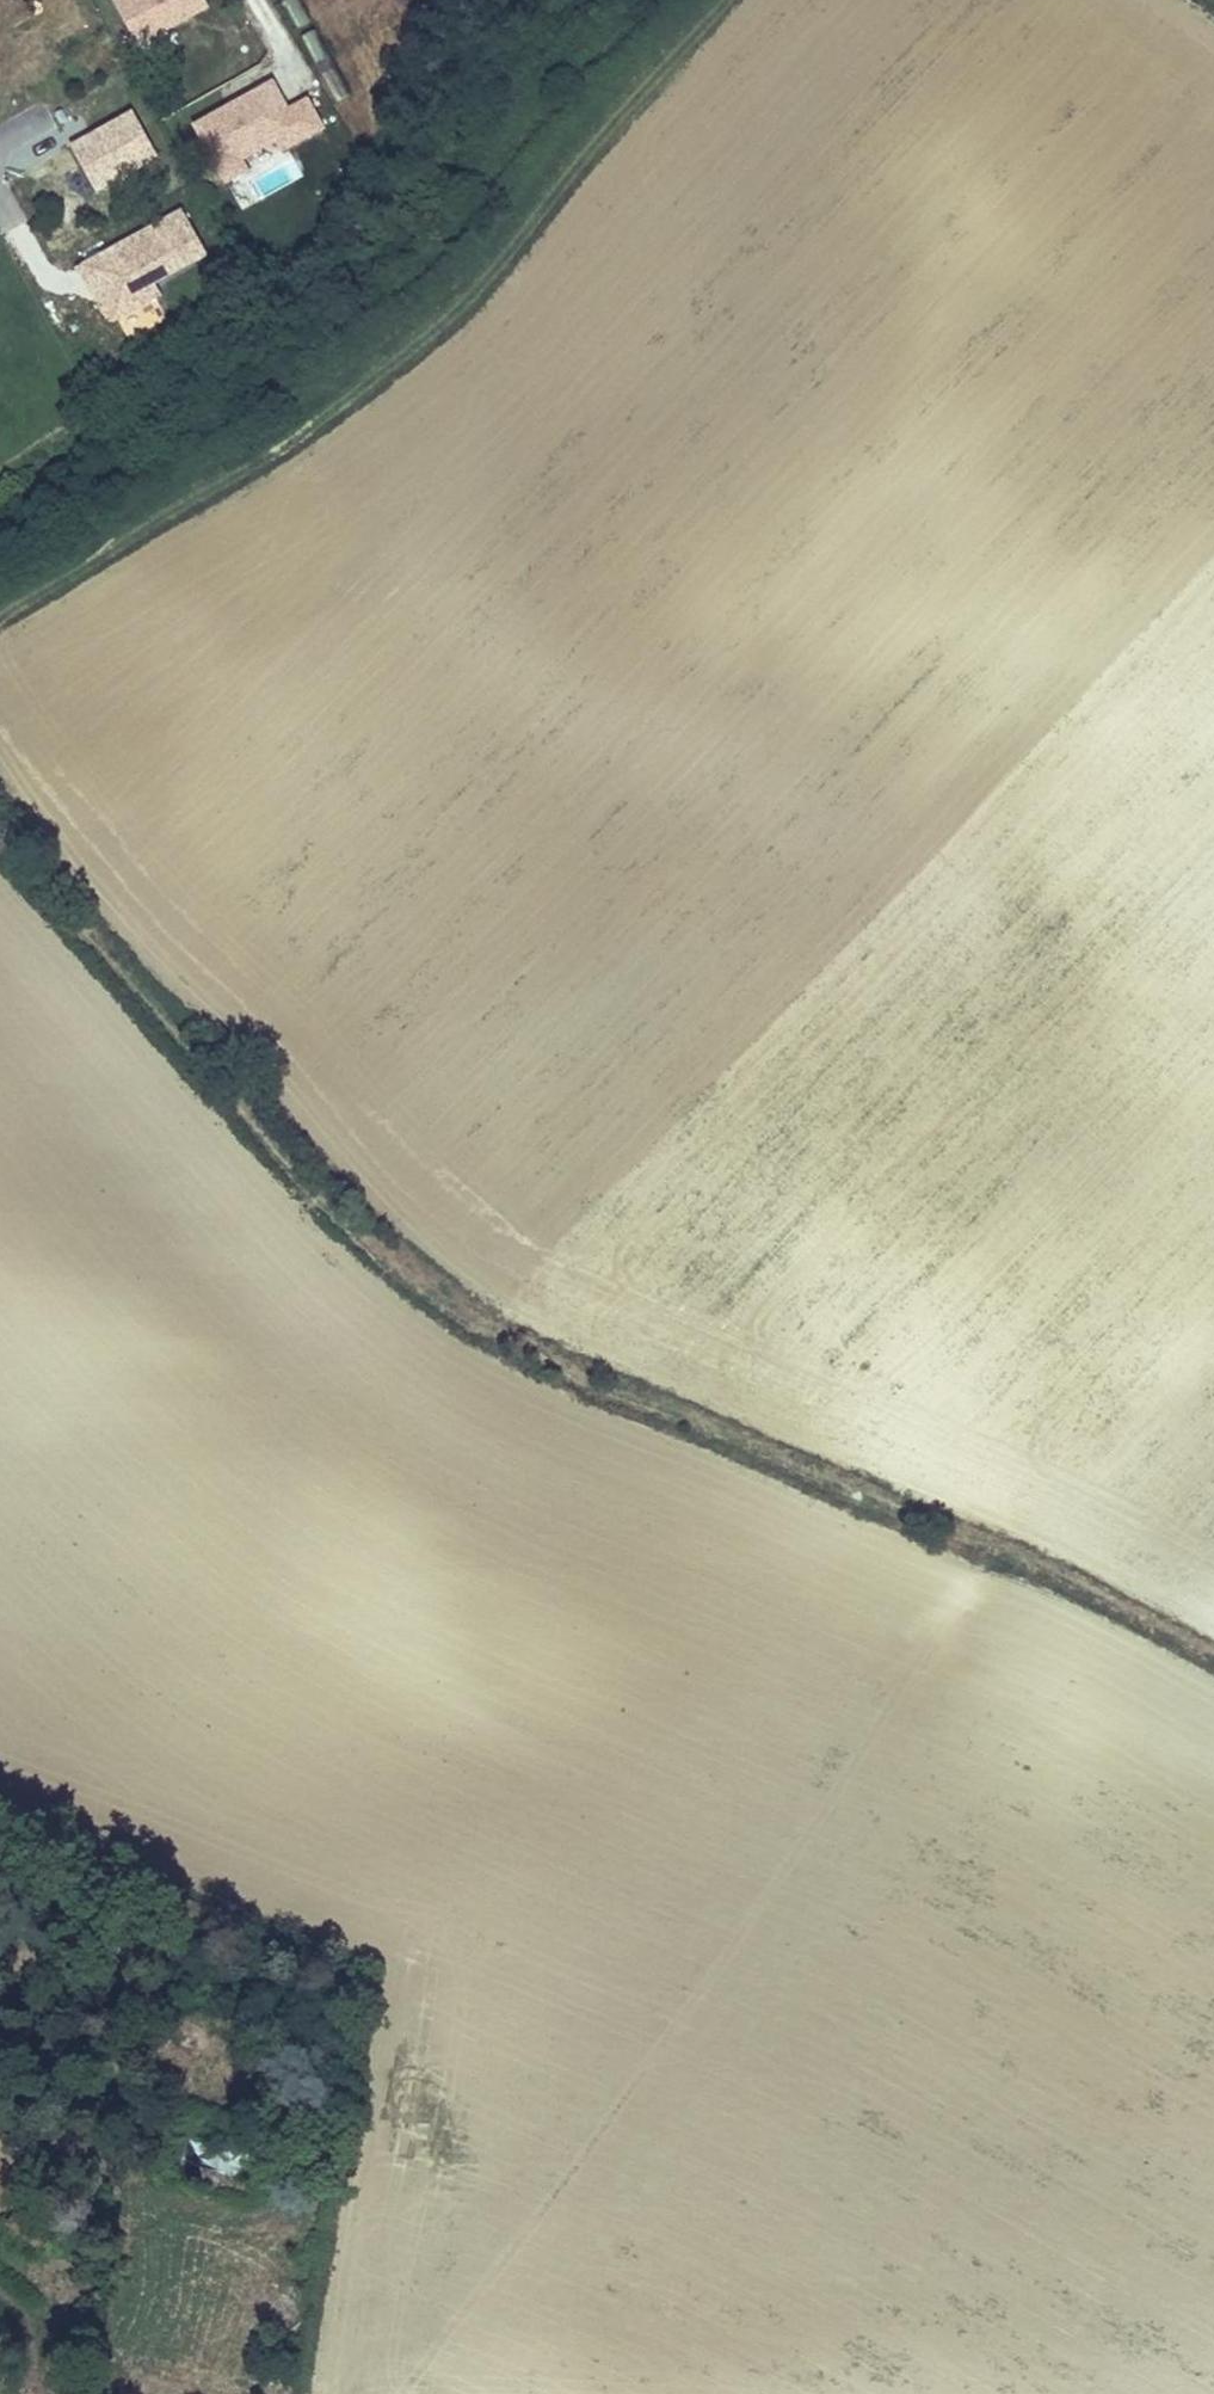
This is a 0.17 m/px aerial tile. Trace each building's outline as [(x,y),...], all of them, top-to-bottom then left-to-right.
[(209,0),(112,0),(139,44),(212,5),(209,0)] [(315,29),(304,34),(333,97),(344,93),(315,29)] [(227,111),(242,139),(257,130),(243,103),(227,111)] [(129,105),(72,137),(102,190),(159,159),(129,105)] [(79,150),(51,158),(66,210),(94,202),(79,150)] [(253,2167),(251,2138),(183,2141),(184,2170),(253,2167)]
